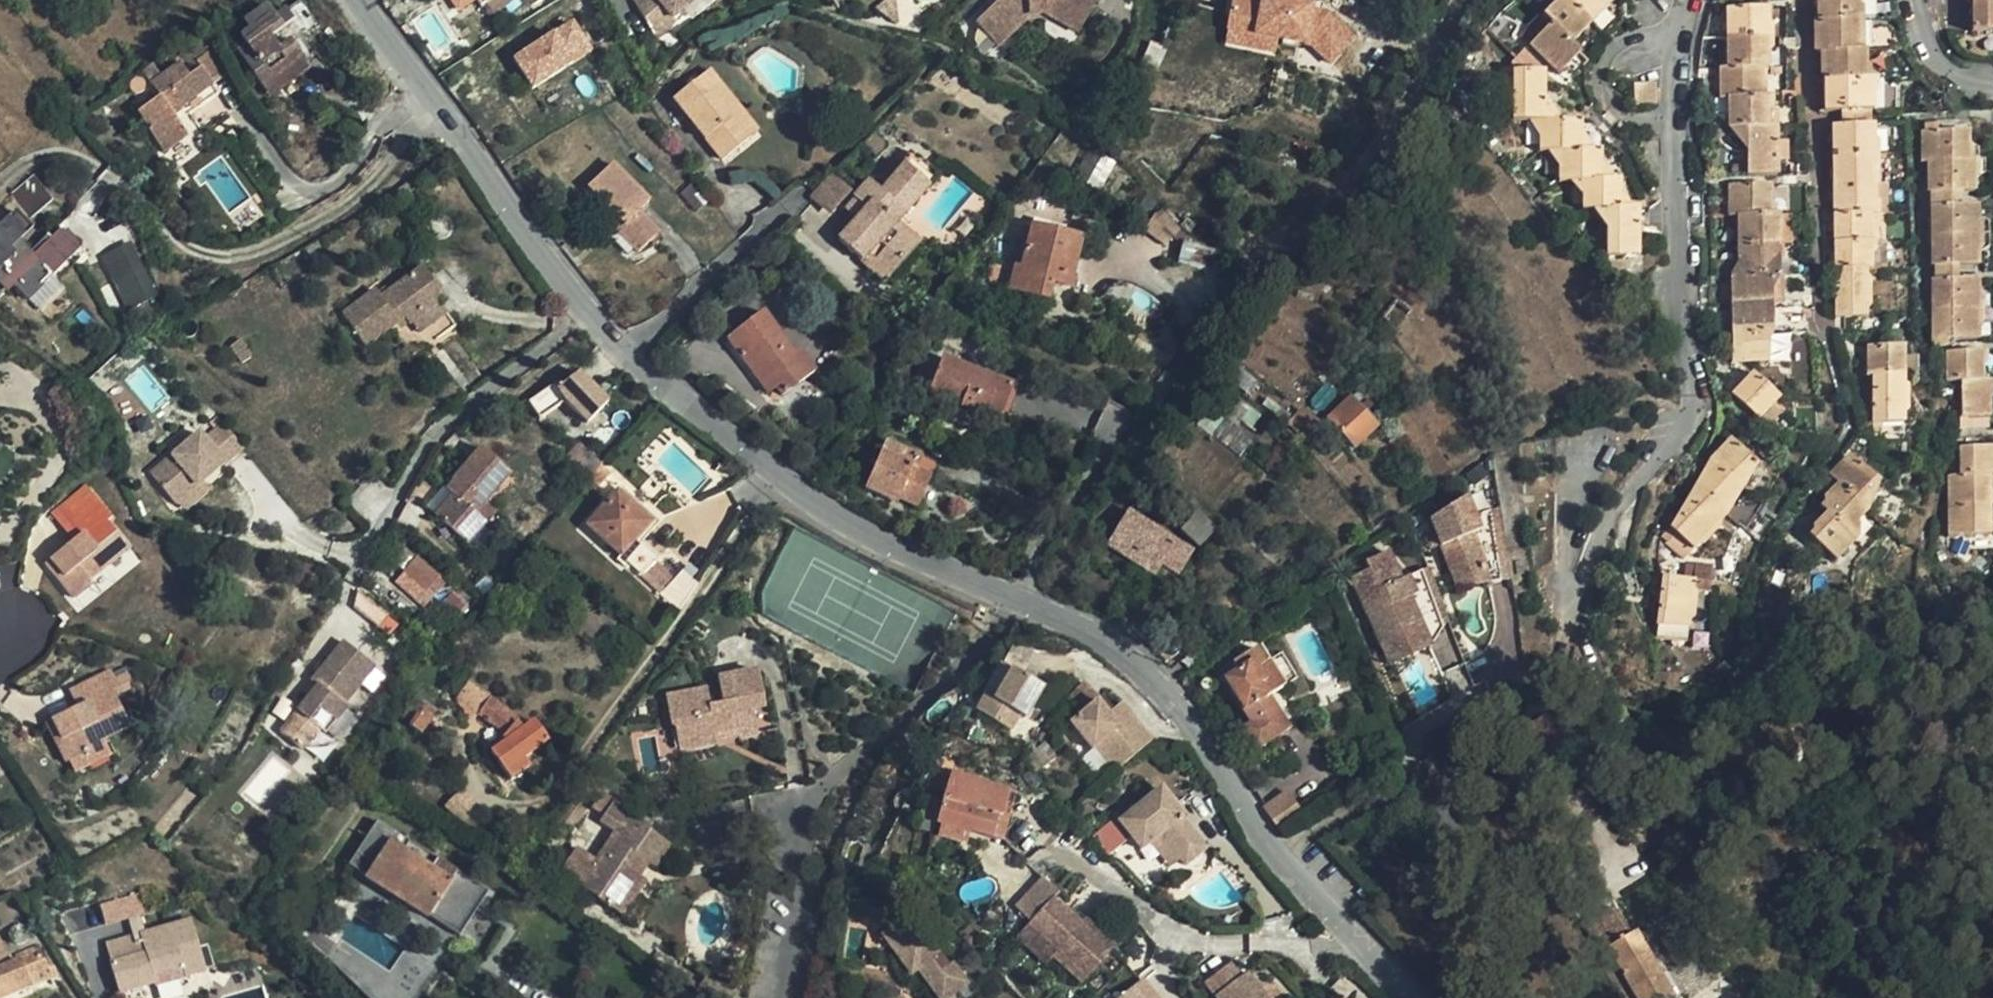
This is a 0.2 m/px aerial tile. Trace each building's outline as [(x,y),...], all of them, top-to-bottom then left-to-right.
[(457,12),(476,0),(450,0),(457,12)] [(675,15),(685,6),(688,0),(663,0),(675,15)] [(982,14),(1004,38),(1028,15),(1048,16),(1073,43),(1100,18),(1083,0),(997,0),(982,14)] [(1222,44),(1277,55),(1279,44),(1345,57),(1354,11),(1301,0),(1231,0),(1222,44)] [(1611,3),(1608,0),(1558,0),(1541,17),(1549,25),(1528,47),(1557,76),(1578,54),(1570,45),(1611,3)] [(1868,111),(1870,111),(1870,81),(1862,80),(1862,51),(1856,51),(1856,0),(1816,0),(1817,51),(1823,51),(1823,110),(1840,110),(1848,110),(1848,118),(1860,117),(1860,110),(1868,111)] [(1964,3),(1969,4),(1969,31),(1973,32),(1974,57),(1992,62),(1992,0),(1964,0),(1964,3)] [(263,89),(301,62),(314,53),(284,12),(273,20),(264,8),(243,23),(249,32),(241,39),(245,47),(237,54),(263,89)] [(1745,128),(1745,154),(1746,176),(1775,176),(1775,127),(1769,128),(1769,98),(1760,97),(1759,69),(1766,69),(1765,8),(1724,10),(1726,68),(1719,68),(1718,98),(1727,99),(1727,127),(1745,128)] [(511,54),(532,88),(594,50),(573,16),(511,54)] [(151,85),(160,99),(172,116),(211,87),(226,76),(210,52),(195,62),(199,69),(188,78),(183,70),(179,65),(151,85)] [(195,62),(183,70),(188,78),(199,69),(195,62)] [(307,71),(301,62),(263,89),(269,98),(307,71)] [(717,98),(725,91),(708,71),(673,98),(722,158),(750,137),(717,98)] [(1511,120),(1538,121),(1542,121),(1540,73),(1510,74),(1511,120)] [(1653,84),(1632,85),(1633,106),(1654,106),(1653,84)] [(172,116),(186,136),(198,128),(190,114),(217,95),(211,87),(172,116)] [(758,131),(725,91),(717,98),(750,137),(758,131)] [(172,116),(160,99),(137,115),(163,152),(186,136),(172,116)] [(1840,125),(1869,125),(1868,111),(1860,110),(1860,117),(1848,118),(1848,110),(1840,110),(1840,125)] [(1616,122),(1607,113),(1600,119),(1609,128),(1616,122)] [(1636,256),(1636,230),(1635,209),(1619,209),(1618,181),(1599,181),(1598,151),(1580,150),(1579,121),(1542,121),(1538,121),(1538,151),(1557,152),(1558,181),(1580,181),(1581,209),(1605,209),(1606,257),(1636,256)] [(1872,125),(1869,125),(1840,125),(1831,125),(1832,203),(1832,319),(1863,318),(1863,271),(1869,270),(1869,215),(1872,215),(1872,125)] [(1943,193),(1955,193),(1973,193),(1972,162),(1967,162),(1966,132),(1936,133),(1935,126),(1923,126),(1923,133),(1919,133),(1920,164),(1925,164),(1926,193),(1929,194),(1929,266),(1933,266),(1932,281),(1929,281),(1930,347),(1944,347),(1944,339),(1976,338),(1975,280),(1956,280),(1947,280),(1947,266),(1957,265),(1976,265),(1975,206),(1956,206),(1944,207),(1943,193)] [(1727,127),(1745,154),(1745,128),(1727,127)] [(895,224),(937,174),(914,153),(881,192),(868,182),(852,199),(865,210),(838,241),(883,281),(916,243),(895,224)] [(622,225),(617,232),(638,254),(656,236),(635,214),(647,202),(631,185),(611,165),(587,188),(614,217),(622,225)] [(830,170),(809,195),(831,214),(852,189),(830,170)] [(53,202),(33,177),(10,194),(30,219),(53,202)] [(1728,273),(1729,363),(1764,363),(1764,335),(1770,335),(1770,273),(1776,272),(1776,216),(1769,216),(1769,186),(1727,187),(1728,216),(1736,216),(1735,273),(1728,273)] [(1956,206),(1955,193),(1943,193),(1944,207),(1956,206)] [(1635,209),(1636,230),(1647,230),(1647,209),(1635,209)] [(15,213),(0,228),(0,283),(6,290),(15,283),(28,297),(79,248),(63,231),(34,257),(19,241),(31,229),(15,213)] [(609,223),(617,232),(622,225),(614,217),(609,223)] [(1173,231),(1153,219),(1144,230),(1165,242),(1173,231)] [(1051,283),(1069,286),(1080,238),(1031,227),(1020,269),(1013,267),(1008,290),(1047,298),(1051,283)] [(101,252),(122,308),(155,296),(134,240),(101,252)] [(1947,280),(1956,280),(1957,265),(1947,266),(1947,280)] [(421,270),(379,299),(374,292),(341,314),(364,347),(389,328),(410,358),(455,327),(438,304),(443,300),(421,270)] [(766,377),(775,388),(781,396),(815,372),(799,352),(794,355),(762,314),(727,339),(758,382),(766,377)] [(1902,347),(1866,347),(1866,376),(1872,376),(1871,434),(1878,434),(1879,422),(1901,422),(1902,347)] [(1980,382),(1980,354),(1944,354),(1944,382),(1959,382),(1960,426),(1969,426),(1969,418),(1987,418),(1986,382),(1980,382)] [(987,407),(1002,412),(1012,387),(940,359),(926,393),(983,416),(987,407)] [(538,415),(568,399),(580,420),(608,405),(587,365),(528,397),(538,415)] [(1256,386),(1237,370),(1227,381),(1248,396),(1256,386)] [(1776,400),(1751,375),(1730,395),(1755,421),(1776,400)] [(767,393),(775,388),(766,377),(758,382),(767,393)] [(1377,425),(1350,398),(1328,419),(1354,446),(1377,425)] [(995,429),(1002,412),(987,407),(983,416),(981,423),(995,429)] [(212,488),(206,480),(243,448),(215,416),(149,472),(184,512),(212,488)] [(1691,550),(1724,517),(1719,512),(1740,492),(1734,486),(1755,466),(1729,440),(1708,460),(1715,466),(1694,486),(1702,494),(1660,536),(1667,543),(1675,534),(1691,550)] [(916,470),(921,459),(884,443),(864,489),(888,500),(891,495),(900,499),(918,506),(930,477),(916,470)] [(598,464),(577,444),(564,459),(585,478),(598,464)] [(477,445),(442,489),(453,498),(436,519),(466,543),(484,520),(474,512),(484,500),(508,469),(477,445)] [(1987,476),(1992,476),(1992,448),(1959,448),(1959,476),(1947,476),(1947,536),(1987,536),(1987,476)] [(1876,484),(1850,458),(1830,479),(1839,488),(1819,508),(1827,516),(1807,536),(1833,562),(1854,541),(1845,533),(1865,512),(1857,504),(1876,484)] [(935,465),(921,459),(916,470),(930,477),(935,465)] [(453,498),(442,489),(425,509),(436,519),(453,498)] [(89,580),(105,567),(128,549),(105,522),(111,518),(90,492),(75,504),(80,511),(70,520),(80,534),(44,563),(73,598),(76,596),(91,584),(89,580)] [(648,523),(615,492),(585,524),(618,554),(648,523)] [(891,495),(888,500),(897,505),(900,499),(891,495)] [(494,507),(484,500),(474,512),(484,520),(494,507)] [(1437,554),(1451,587),(1480,574),(1466,540),(1473,535),(1466,521),(1458,501),(1423,521),(1437,554)] [(1480,574),(1484,582),(1504,574),(1491,510),(1466,521),(1473,535),(1466,540),(1480,574)] [(1192,552),(1126,512),(1105,545),(1153,576),(1160,566),(1177,576),(1192,552)] [(1214,530),(1196,513),(1181,531),(1198,546),(1214,530)] [(484,520),(466,543),(477,553),(495,530),(484,520)] [(1418,603),(1408,581),(1401,583),(1388,556),(1365,567),(1368,573),(1352,581),(1382,648),(1396,642),(1400,650),(1425,639),(1410,607),(1418,603)] [(435,576),(416,558),(395,582),(421,605),(432,595),(425,588),(435,576)] [(116,579),(105,567),(89,580),(91,584),(76,596),(84,606),(116,579)] [(676,610),(696,583),(681,571),(659,595),(676,610)] [(1430,651),(1445,623),(1434,593),(1424,574),(1408,581),(1418,603),(1410,607),(1425,639),(1430,651)] [(1480,574),(1451,587),(1454,596),(1484,582),(1480,574)] [(1687,630),(1692,579),(1661,576),(1655,626),(1687,630)] [(376,614),(385,605),(369,591),(360,602),(376,614)] [(1391,668),(1430,651),(1425,639),(1400,650),(1396,642),(1382,648),(1391,668)] [(342,705),(346,700),(373,667),(343,641),(311,679),(318,685),(280,730),(302,748),(318,729),(323,733),(345,707),(342,705)] [(1283,685),(1267,661),(1264,663),(1255,649),(1231,663),(1235,670),(1222,680),(1249,723),(1240,729),(1253,750),(1288,727),(1267,697),(1283,685)] [(83,748),(102,738),(129,725),(114,695),(133,686),(127,673),(114,679),(109,669),(78,686),(86,701),(77,706),(45,723),(65,763),(68,762),(86,753),(83,748)] [(736,727),(738,738),(756,734),(751,709),(764,706),(757,670),(716,678),(721,703),(706,706),(705,697),(687,700),(688,707),(667,711),(669,726),(675,731),(678,749),(715,741),(713,732),(736,727)] [(1010,672),(993,700),(984,695),(974,711),(1008,731),(1016,718),(1022,720),(1039,688),(1010,672)] [(424,683),(417,696),(424,701),(433,688),(424,683)] [(476,715),(488,698),(469,684),(456,700),(476,715)] [(86,701),(78,686),(69,690),(77,706),(86,701)] [(687,700),(705,697),(703,689),(665,698),(667,711),(688,707),(687,700)] [(514,722),(517,719),(488,698),(476,715),(504,735),(501,743),(489,752),(509,779),(528,766),(523,757),(546,741),(532,721),(526,726),(522,729),(514,722)] [(357,710),(346,700),(342,705),(345,707),(354,715),(357,710)] [(1123,764),(1150,742),(1120,706),(1107,716),(1097,705),(1071,726),(1093,752),(1096,750),(1105,742),(1123,764)] [(354,715),(345,707),(323,733),(335,743),(354,715)] [(419,707),(408,724),(420,733),(432,716),(419,707)] [(526,726),(517,719),(514,722),(522,729),(526,726)] [(740,746),(738,738),(736,727),(713,732),(715,741),(717,751),(740,746)] [(154,750),(163,757),(176,744),(167,736),(154,750)] [(109,753),(102,738),(83,748),(86,753),(68,762),(72,771),(109,753)] [(1096,750),(1114,771),(1123,764),(1105,742),(1096,750)] [(921,820),(939,825),(960,831),(1000,842),(1007,817),(1000,816),(1006,793),(951,775),(949,779),(939,776),(935,791),(943,794),(941,805),(925,801),(921,820)] [(1159,837),(1179,862),(1185,869),(1186,867),(1192,870),(1198,869),(1204,864),(1204,860),(1203,858),(1205,852),(1181,821),(1184,820),(1161,791),(1119,823),(1141,852),(1150,844),(1159,837)] [(1263,808),(1279,830),(1302,815),(1287,793),(1263,808)] [(625,824),(606,853),(596,869),(590,865),(571,853),(559,870),(598,896),(596,899),(620,915),(643,878),(628,869),(637,855),(655,867),(671,845),(646,828),(648,824),(629,812),(623,822),(625,824)] [(1114,820),(1094,831),(1105,852),(1125,842),(1114,820)] [(373,863),(364,877),(426,917),(437,902),(458,914),(474,889),(453,876),(456,871),(436,857),(430,867),(388,840),(394,831),(378,821),(373,829),(371,829),(356,851),(361,854),(373,863)] [(960,831),(939,825),(936,836),(958,842),(960,831)] [(1174,866),(1179,862),(1159,837),(1150,844),(1169,867),(1174,866)] [(596,869),(606,853),(601,850),(590,865),(596,869)] [(352,869),(364,877),(373,863),(361,854),(352,869)] [(1124,960),(1096,934),(1092,938),(1066,914),(1052,901),(1028,927),(1056,953),(1051,959),(1081,986),(1091,997),(1148,997),(1138,985),(1123,961),(1124,960)] [(1609,948),(1628,937),(1611,909),(1583,924),(1599,953),(1609,948)] [(1096,934),(1070,910),(1066,914),(1092,938),(1096,934)] [(102,916),(104,925),(116,922),(113,912),(102,916)] [(182,963),(186,974),(204,969),(190,920),(106,944),(111,960),(109,961),(117,991),(153,982),(150,972),(182,963)] [(940,997),(944,997),(966,981),(951,961),(946,964),(938,953),(942,949),(930,931),(924,934),(918,926),(904,921),(900,923),(896,934),(885,944),(909,978),(921,969),(928,977),(926,979),(940,997)] [(1056,953),(1028,927),(1015,940),(1044,967),(1051,959),(1056,953)] [(1641,947),(1634,934),(1628,937),(1609,948),(1637,997),(1670,997),(1641,947)] [(32,987),(28,974),(48,967),(41,951),(2,967),(0,963),(0,997),(3,997),(32,987)] [(187,977),(186,974),(182,963),(150,972),(153,982),(154,986),(187,977)] [(1205,986),(1215,997),(1263,997),(1245,975),(1241,979),(1229,966),(1205,986)] [(28,974),(32,987),(52,979),(48,967),(28,974)] [(926,979),(921,982),(928,997),(940,997),(926,979)] [(686,989),(680,997),(698,997),(686,989)]
